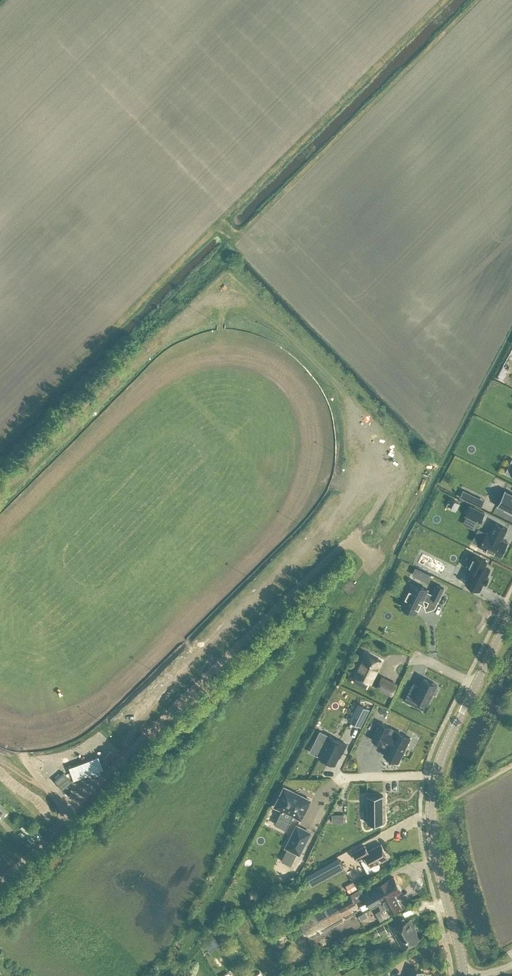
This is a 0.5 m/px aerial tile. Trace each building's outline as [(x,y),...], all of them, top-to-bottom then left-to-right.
[(506,490),(506,489),(505,489),(497,505),(498,505),(505,508),(504,509),(511,514),(511,493),(506,490)] [(485,512),(470,505),(465,515),(480,522),(485,512)] [(490,551),(501,556),(508,541),(502,539),(507,528),(494,522),(489,532),(487,531),(480,546),(483,547),(482,549),(489,553),(490,551)] [(465,583),(480,590),(483,583),(486,584),(489,577),(487,576),(490,569),(485,566),(488,561),(474,554),(467,567),(472,570),(465,583)] [(418,565),(414,572),(430,580),(433,572),(418,565)] [(412,609),(419,613),(425,599),(430,602),(432,596),(439,599),(444,587),(437,584),(433,594),(427,591),(428,588),(421,585),(420,587),(411,583),(405,595),(406,596),(402,606),(411,610),(412,609)] [(355,674),(371,682),(382,660),(366,652),(360,664),(358,663),(354,670),(356,671),(355,674)] [(418,699),(427,704),(433,693),(435,694),(438,688),(436,687),(437,684),(423,677),(417,690),(411,687),(405,700),(415,705),(418,699)] [(393,681),(387,693),(392,696),(398,683),(393,681)] [(370,708),(359,702),(350,720),(361,726),(370,708)] [(398,762),(411,737),(396,730),(395,733),(389,730),(391,727),(381,722),(372,739),(382,744),(383,741),(389,744),(384,754),(398,762)] [(347,743),(330,735),(319,756),(334,763),(341,751),(343,752),(347,743)] [(73,779),(102,768),(98,756),(68,767),(73,779)] [(61,789),(71,781),(64,772),(54,780),(61,789)] [(294,814),(301,818),(310,800),(285,786),(275,805),(282,808),(294,814)] [(383,794),(367,794),(368,823),(384,822),(383,794)] [(332,813),(332,821),(344,821),(344,813),(332,813)] [(296,823),(284,847),(300,855),(312,831),(296,823)] [(378,862),(389,856),(382,843),(369,850),(366,845),(353,851),(358,859),(366,855),(367,858),(362,860),(368,871),(371,872),(379,867),(380,865),(378,862)] [(395,876),(363,893),(371,907),(383,900),(390,912),(401,905),(395,894),(402,890),(395,876)] [(356,880),(348,884),(351,890),(359,886),(356,880)] [(351,894),(337,901),(342,910),(356,902),(351,894)] [(309,936),(326,926),(324,923),(328,921),(327,918),(341,910),(337,902),(301,921),(309,936)] [(404,947),(419,939),(413,927),(415,926),(411,918),(404,922),(401,915),(389,922),(392,929),(394,928),(404,947)] [(380,933),(387,930),(384,924),(377,928),(380,933)] [(411,966),(407,975),(423,975),(425,971),(411,966)] [(276,967),(271,970),(275,975),(281,975),(276,967)]
